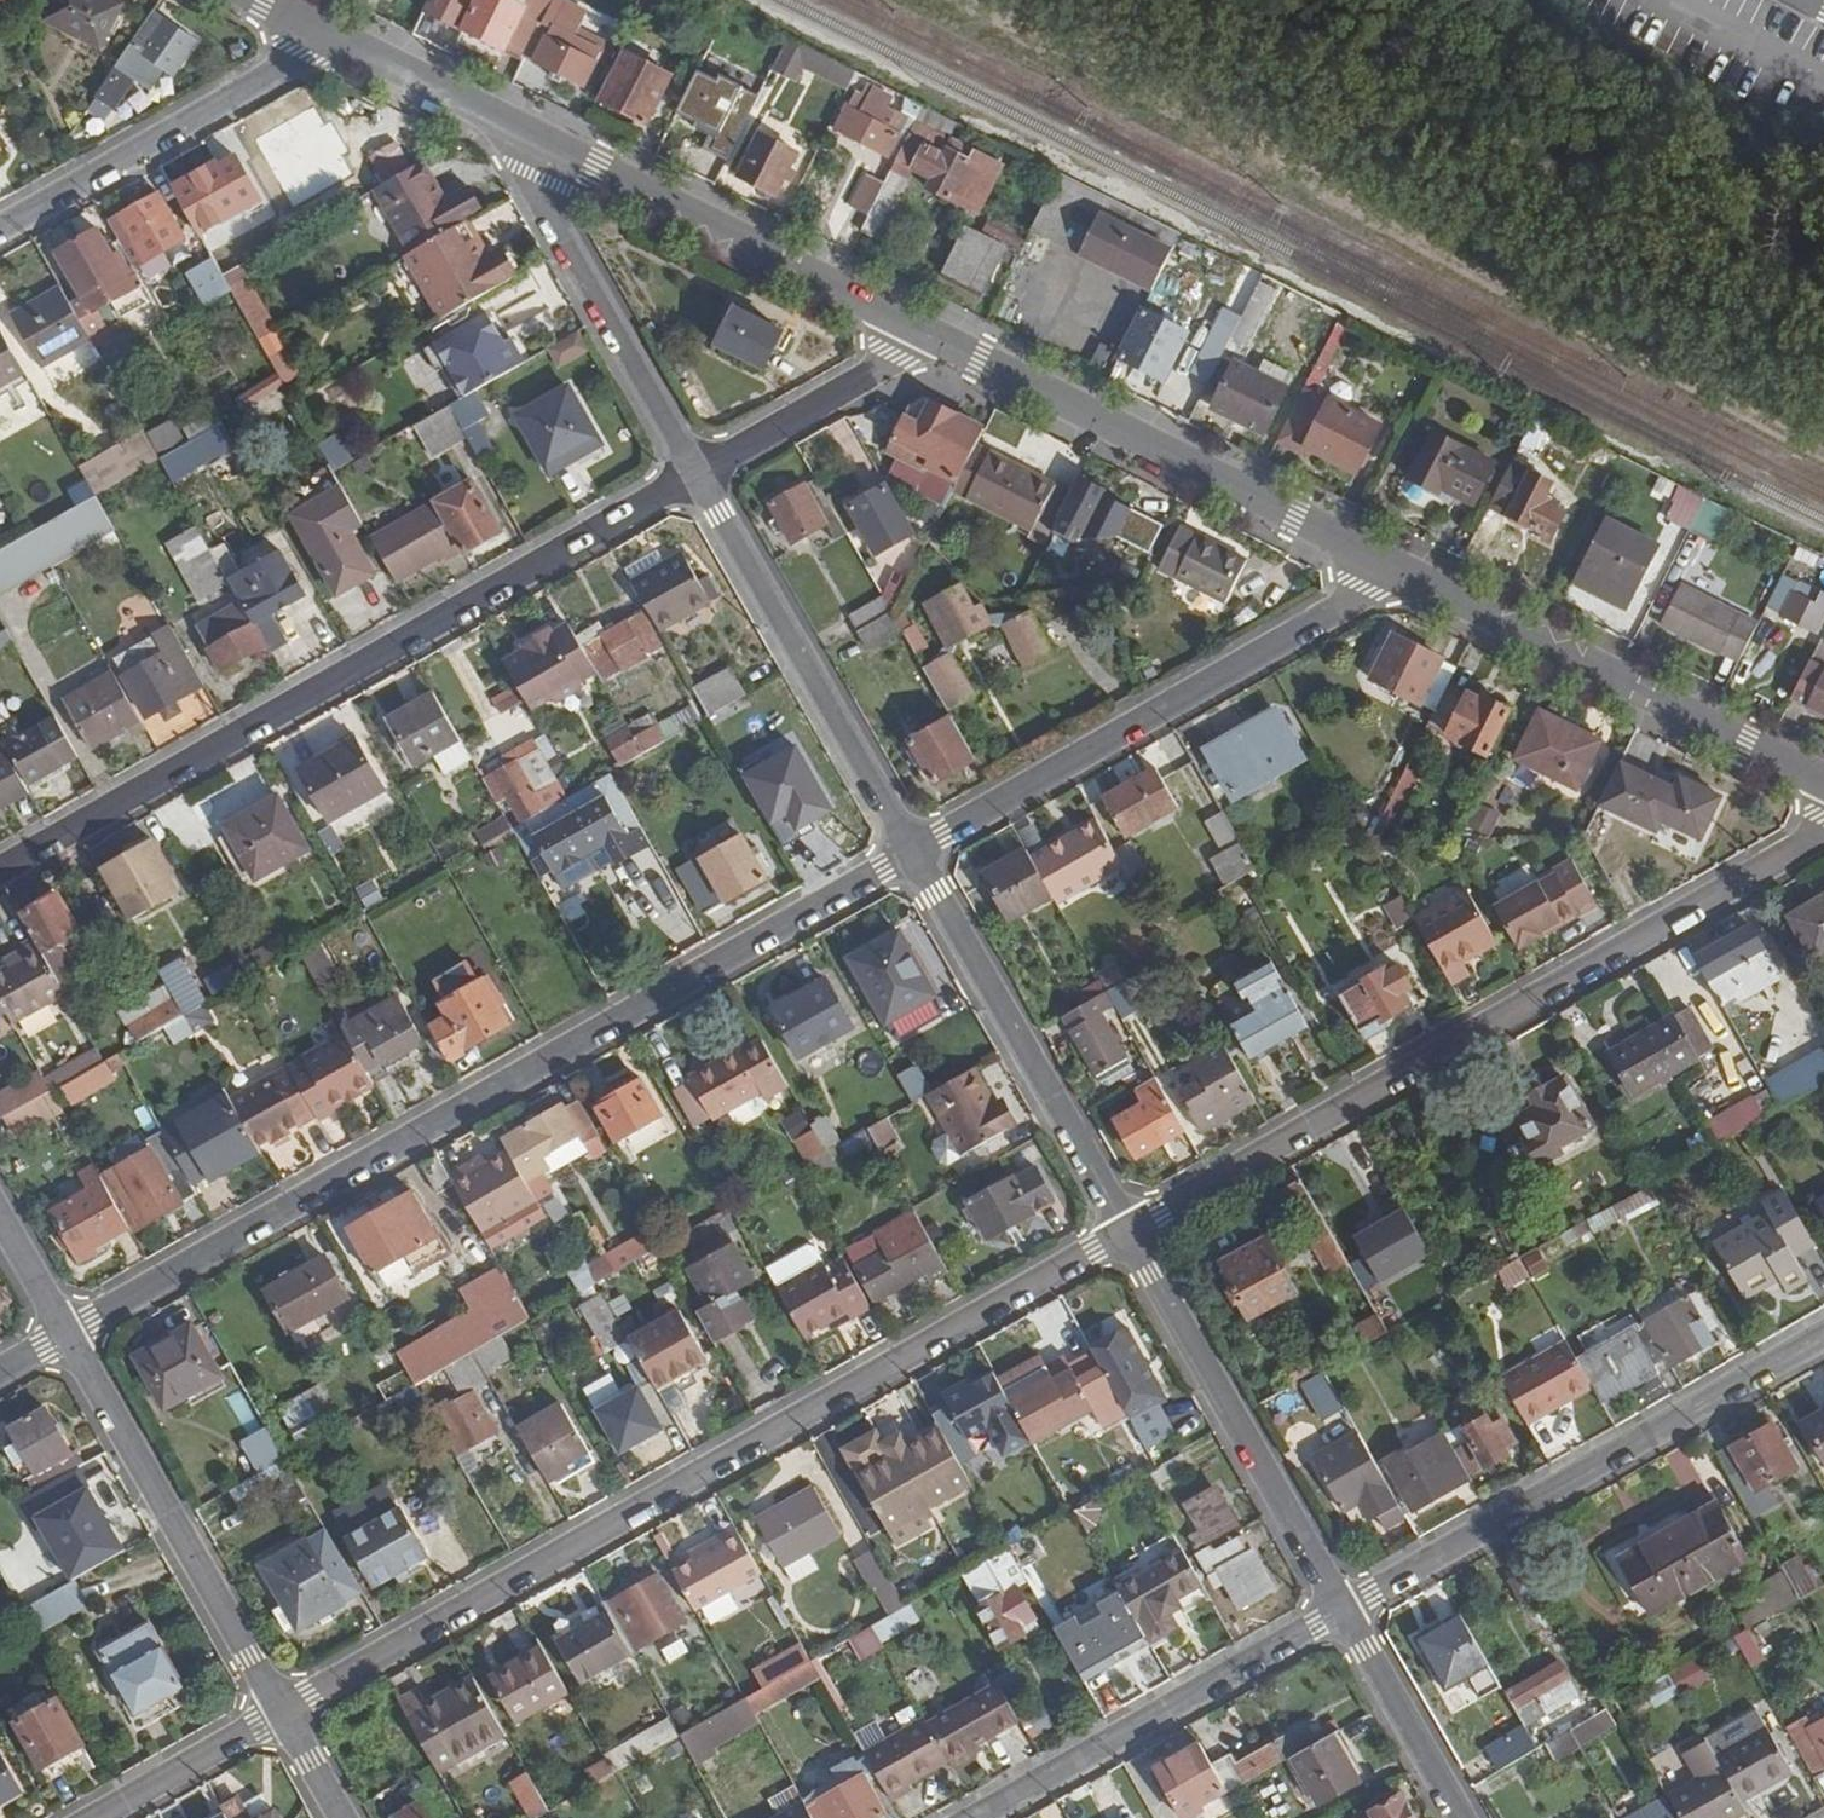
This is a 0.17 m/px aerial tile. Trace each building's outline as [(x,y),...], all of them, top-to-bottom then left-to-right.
[(116,0),(58,0),(47,22),(49,23),(102,49),(124,4),(116,0)] [(424,12),(463,31),(478,0),(430,0),(424,12)] [(463,31),(523,60),(525,56),(553,0),(478,0),(463,31)] [(525,56),(541,64),(584,86),(586,84),(597,62),(603,65),(612,47),(579,29),(588,12),(564,0),(553,0),(525,56)] [(198,40),(155,12),(97,99),(114,110),(135,80),(150,91),(163,70),(173,77),(196,42),(198,40)] [(855,74),(788,40),(769,77),(792,89),(803,67),(847,88),(855,74)] [(671,78),(626,56),(603,101),(605,102),(648,124),(671,78)] [(714,134),(708,149),(729,157),(754,93),(691,68),(671,118),(714,134)] [(848,109),(838,129),(890,154),(891,152),(899,156),(917,122),(924,107),(855,74),(848,87),(857,92),(848,109)] [(97,99),(87,113),(104,125),(114,110),(97,99)] [(924,107),(917,122),(949,138),(956,124),(924,107)] [(313,109),(257,143),(255,144),(282,190),(348,152),(331,123),(324,127),(313,109)] [(949,138),(917,122),(899,156),(861,232),(879,240),(880,238),(914,171),(933,181),(928,189),(954,202),(959,192),(982,203),(998,173),(945,147),(949,138)] [(798,154),(761,136),(741,176),(778,194),(797,156),(798,154)] [(422,163),(374,191),(411,255),(467,223),(481,215),(465,187),(443,200),(422,163)] [(869,217),(885,184),(867,175),(850,208),(869,217)] [(1055,185),(1031,232),(1152,292),(1180,236),(1060,175),(1055,185)] [(954,202),(974,212),(977,213),(982,203),(959,192),(954,202)] [(184,239),(159,196),(109,227),(134,269),(184,239)] [(411,255),(405,259),(442,323),(475,304),(510,284),(494,257),(488,261),(467,223),(411,255)] [(142,290),(141,287),(144,285),(138,276),(134,279),(119,253),(113,256),(98,230),(57,254),(82,297),(70,304),(91,341),(94,346),(126,328),(118,315),(147,299),(142,290)] [(963,231),(943,275),(985,295),(1006,250),(964,230),(963,231)] [(238,270),(227,251),(210,260),(221,280),(238,270)] [(210,260),(186,273),(206,307),(229,293),(221,280),(210,260)] [(238,270),(221,280),(229,293),(231,296),(257,344),(275,334),(238,270)] [(1279,286),(1262,277),(1231,340),(1247,348),(1279,286)] [(12,317),(42,369),(91,341),(70,304),(61,287),(11,316),(12,317)] [(442,323),(429,331),(448,367),(448,368),(465,398),(474,393),(526,364),(510,338),(503,342),(486,312),(481,315),(475,304),(442,323)] [(782,333),(737,310),(718,346),(720,347),(764,369),(782,333)] [(1187,333),(1143,311),(1118,360),(1164,382),(1187,335),(1187,333)] [(1353,322),(1341,316),(1277,443),(1304,456),(1307,451),(1356,475),(1380,426),(1317,395),(1353,322)] [(21,362),(0,325),(0,374),(21,362)] [(275,334),(257,344),(274,374),(292,364),(275,334)] [(578,335),(548,352),(558,369),(587,352),(578,335)] [(1207,344),(1192,374),(1210,383),(1226,350),(1208,342),(1207,344)] [(1113,349),(1102,344),(1092,364),(1103,369),(1113,349)] [(1265,361),(1259,375),(1287,389),(1293,375),(1268,363),(1265,361)] [(292,364),(274,374),(281,385),(299,375),(292,364)] [(1214,409),(1264,435),(1287,389),(1259,375),(1238,365),(1236,365),(1214,409)] [(274,374),(234,400),(242,411),(281,386),(281,385),(274,374)] [(518,417),(519,419),(549,469),(598,439),(568,388),(518,417)] [(465,398),(449,407),(466,437),(478,458),(493,451),(476,421),(487,415),(474,393),(465,398)] [(890,444),(904,450),(889,481),(946,510),(954,493),(976,447),(985,429),(927,401),(908,407),(890,444)] [(449,407),(415,427),(431,456),(466,437),(449,407)] [(223,423),(217,413),(185,431),(191,441),(206,432),(223,423)] [(1550,421),(1537,414),(1520,448),(1532,455),(1550,421)] [(223,423),(206,432),(216,449),(219,454),(235,445),(223,423)] [(145,436),(159,459),(191,441),(185,431),(183,427),(178,431),(157,443),(151,432),(145,436)] [(143,432),(82,467),(97,495),(159,459),(145,436),(143,432)] [(206,432),(192,441),(202,457),(216,449),(206,432)] [(1493,464),(1432,434),(1410,479),(1439,493),(1441,490),(1472,506),(1493,464)] [(332,474),(351,463),(336,438),(317,449),(332,474)] [(604,450),(598,439),(549,469),(555,480),(602,452),(604,450)] [(1031,533),(1055,485),(976,447),(954,493),(1031,533)] [(367,455),(352,464),(359,476),(374,468),(367,455)] [(1551,484),(1512,464),(1491,507),(1510,517),(1509,519),(1529,529),(1531,526),(1553,538),(1565,514),(1556,509),(1559,503),(1545,497),(1550,486),(1551,484)] [(1109,491),(1081,477),(1073,494),(1054,533),(1074,544),(1120,539),(1153,556),(1167,527),(1106,497),(1109,491)] [(341,489),(335,479),(290,504),(296,515),(341,489)] [(772,508),(777,516),(786,532),(793,545),(826,526),(838,519),(817,480),(771,506),(772,508)] [(473,486),(471,483),(438,503),(467,552),(501,533),(473,486)] [(1073,494),(1055,485),(1031,533),(1028,539),(1046,548),(1054,533),(1073,494)] [(1690,530),(1706,499),(1678,485),(1670,502),(1673,503),(1665,518),(1690,530)] [(308,542),(314,552),(315,554),(339,595),(375,575),(352,536),(350,532),(344,521),(355,514),(341,489),(296,515),(310,540),(308,542)] [(912,536),(886,491),(852,511),(878,556),(912,536)] [(97,495),(33,532),(51,565),(116,527),(97,495)] [(1706,499),(1690,530),(1713,541),(1717,534),(1726,538),(1738,515),(1706,499)] [(941,510),(923,502),(915,518),(934,526),(941,510)] [(436,505),(371,543),(395,583),(442,556),(445,561),(462,551),(436,505)] [(364,530),(355,514),(344,521),(350,532),(352,536),(364,530)] [(767,522),(769,526),(775,538),(786,532),(777,516),(767,522)] [(838,519),(826,526),(835,540),(847,534),(838,519)] [(1657,546),(1608,522),(1585,568),(1577,584),(1626,609),(1634,593),(1657,546)] [(939,523),(930,542),(942,547),(951,529),(939,523)] [(164,539),(190,602),(223,588),(197,525),(164,539)] [(1246,562),(1179,528),(1158,571),(1159,571),(1225,605),(1246,562)] [(0,551),(0,594),(51,565),(33,532),(0,551)] [(213,555),(241,604),(266,647),(283,637),(271,616),(304,597),(281,554),(240,576),(224,549),(213,555)] [(660,633),(712,604),(683,553),(663,564),(657,553),(625,571),(660,633)] [(46,574),(52,584),(60,580),(53,570),(46,574)] [(1782,575),(1765,609),(1816,634),(1823,618),(1823,596),(1782,575)] [(899,579),(887,604),(892,613),(894,616),(910,584),(899,579)] [(949,645),(940,662),(925,670),(948,710),(975,694),(953,658),(957,644),(995,624),(1004,626),(1027,667),(1054,653),(1033,614),(993,616),(987,605),(977,611),(960,585),(927,604),(949,645)] [(1120,585),(1099,588),(1108,607),(1124,599),(1120,585)] [(1721,655),(1721,654),(1738,662),(1757,624),(1741,616),(1741,615),(1681,585),(1660,626),(1720,656),(1721,655)] [(883,596),(850,615),(859,632),(892,613),(887,604),(883,596)] [(1087,599),(1071,604),(1075,618),(1091,613),(1087,599)] [(204,682),(266,647),(241,604),(198,629),(191,618),(173,628),(176,633),(203,681),(204,682)] [(663,648),(643,613),(604,635),(599,626),(576,639),(595,672),(601,683),(663,648)] [(859,632),(869,651),(903,632),(894,616),(892,613),(859,632)] [(916,624),(903,632),(916,654),(929,647),(916,624)] [(528,656),(507,668),(520,691),(525,700),(531,709),(595,672),(576,639),(568,625),(544,640),(540,635),(522,645),(528,656)] [(6,631),(0,634),(0,651),(13,644),(6,631)] [(189,694),(187,690),(203,681),(176,633),(159,642),(160,644),(164,651),(122,675),(147,718),(162,710),(167,720),(181,712),(175,702),(189,694)] [(1392,640),(1372,681),(1435,712),(1448,686),(1457,669),(1393,638),(1392,640)] [(159,642),(157,639),(117,662),(115,662),(122,675),(164,651),(160,644),(159,642)] [(1821,639),(1790,701),(1823,718),(1823,641),(1821,639)] [(528,656),(524,650),(504,662),(507,668),(528,656)] [(1150,660),(1140,666),(1148,680),(1158,674),(1150,660)] [(746,696),(731,670),(693,691),(709,718),(746,696)] [(127,731),(131,738),(146,729),(114,674),(64,702),(65,704),(92,751),(127,731)] [(203,681),(187,690),(189,694),(205,685),(204,682),(203,681)] [(1448,686),(1435,712),(1428,727),(1489,757),(1490,755),(1512,712),(1485,698),(1482,703),(1448,686)] [(520,691),(495,705),(500,715),(525,700),(520,691)] [(390,723),(415,766),(433,756),(445,775),(471,759),(461,740),(435,695),(389,721),(390,723)] [(696,706),(655,729),(663,744),(704,721),(696,706)] [(1600,743),(1539,713),(1516,759),(1519,761),(1576,789),(1600,743)] [(1303,758),(1277,714),(1207,754),(1207,755),(1232,799),(1303,758)] [(28,782),(29,785),(78,757),(56,718),(7,746),(28,782)] [(912,743),(935,783),(976,759),(953,718),(911,742),(912,743)] [(622,719),(602,731),(623,767),(643,756),(635,741),(622,719)] [(655,729),(635,741),(643,756),(663,744),(655,729)] [(507,767),(484,780),(512,830),(540,814),(532,801),(561,785),(548,762),(558,756),(545,734),(534,741),(535,742),(539,749),(518,761),(515,754),(514,752),(502,758),(507,767)] [(735,770),(775,844),(831,814),(790,739),(735,770)] [(27,788),(0,740),(0,803),(27,788)] [(386,793),(355,741),(301,774),(333,825),(386,793)] [(535,742),(515,754),(518,761),(539,749),(535,742)] [(1676,791),(1619,764),(1599,805),(1657,831),(1663,819),(1700,837),(1717,799),(1680,781),(1676,791)] [(1178,808),(1155,769),(1103,799),(1126,838),(1176,809),(1178,808)] [(1407,769),(1372,841),(1380,840),(1394,812),(1400,815),(1420,775),(1407,769)] [(568,798),(540,814),(512,830),(541,880),(554,873),(565,893),(602,873),(600,868),(637,847),(628,832),(640,825),(611,774),(579,792),(568,798)] [(309,852),(278,798),(228,828),(229,829),(230,832),(250,865),(259,881),(309,852)] [(1360,798),(1348,805),(1363,830),(1371,817),(1360,798)] [(1480,804),(1468,828),(1489,838),(1501,814),(1480,804)] [(1223,856),(1212,862),(1226,888),(1228,887),(1241,880),(1243,879),(1257,871),(1223,813),(1204,823),(1223,856)] [(1095,817),(1029,854),(1053,898),(1057,904),(1123,866),(1114,850),(1095,817)] [(693,843),(701,857),(703,861),(744,837),(734,819),(693,843)] [(219,838),(220,842),(238,871),(250,865),(230,832),(219,838)] [(680,870),(706,915),(768,879),(744,837),(703,861),(701,857),(680,870)] [(512,841),(483,855),(491,870),(521,856),(512,841)] [(1130,841),(1114,850),(1123,866),(1130,880),(1147,870),(1130,841)] [(113,867),(101,873),(130,922),(181,896),(179,892),(180,892),(171,875),(153,843),(112,866),(113,867)] [(985,876),(1011,922),(1053,898),(1025,848),(983,872),(985,876)] [(1554,871),(1556,875),(1577,912),(1541,933),(1543,937),(1598,906),(1572,861),(1554,871)] [(1496,909),(1520,950),(1543,937),(1541,933),(1577,912),(1556,875),(1543,883),(1542,882),(1496,909)] [(373,879),(355,889),(367,909),(384,899),(373,879)] [(1241,880),(1228,887),(1241,912),(1254,904),(1241,880)] [(1467,892),(1415,922),(1452,986),(1471,976),(1464,963),(1497,944),(1468,893),(1467,892)] [(58,896),(22,917),(37,943),(62,985),(80,975),(79,973),(70,958),(88,947),(58,896)] [(1412,924),(1398,899),(1383,908),(1384,910),(1398,933),(1412,924)] [(1823,955),(1823,906),(1820,900),(1790,917),(1788,918),(1814,961),(1823,955)] [(1254,906),(1241,913),(1248,927),(1261,919),(1254,906)] [(1700,959),(1696,961),(1723,1009),(1737,1001),(1740,1006),(1754,997),(1752,993),(1780,977),(1752,929),(1717,949),(1714,945),(1697,954),(1699,957),(1700,959)] [(935,996),(900,933),(851,962),(886,1024),(891,1021),(900,1037),(939,1015),(930,999),(935,996)] [(319,941),(301,952),(323,990),(341,980),(319,941)] [(0,973),(0,1000),(7,1012),(14,1026),(68,995),(62,985),(37,943),(18,954),(22,960),(8,968),(0,973)] [(268,944),(259,949),(269,964),(277,960),(268,946),(268,944)] [(259,949),(240,960),(249,976),(269,964),(259,949)] [(22,960),(18,954),(4,962),(8,968),(22,960)] [(159,974),(166,987),(185,1018),(207,1006),(181,961),(159,974)] [(1115,962),(1096,973),(1107,993),(1127,982),(1115,962)] [(234,965),(225,969),(234,984),(242,980),(242,978),(234,965)] [(1257,1014),(1233,1027),(1232,1028),(1250,1059),(1309,1027),(1290,994),(1287,996),(1278,981),(1282,978),(1275,965),(1236,987),(1243,1000),(1248,997),(1257,1014)] [(1362,981),(1364,985),(1341,998),(1364,1039),(1387,1026),(1386,1025),(1384,1021),(1405,1010),(1403,1005),(1409,1001),(1404,992),(1412,987),(1401,967),(1394,971),(1391,965),(1362,981)] [(214,996),(233,985),(234,984),(225,969),(206,982),(214,996)] [(257,977),(246,983),(253,995),(265,989),(257,977)] [(1127,982),(1107,993),(1115,1006),(1121,1018),(1151,1002),(1137,977),(1127,982)] [(441,1006),(448,1017),(431,1026),(438,1038),(450,1060),(510,1025),(484,981),(441,1006)] [(852,1030),(824,982),(773,1013),(801,1060),(852,1030)] [(154,1014),(129,1028),(139,1044),(171,1026),(185,1018),(166,987),(146,999),(154,1014)] [(1805,997),(1820,1023),(1823,1018),(1823,994),(1821,988),(1805,997)] [(1107,993),(1055,1022),(1078,1065),(1090,1058),(1098,1073),(1125,1058),(1101,1014),(1115,1006),(1107,993)] [(423,1040),(398,997),(344,1027),(350,1038),(376,1083),(389,1075),(387,1073),(382,1064),(423,1040)] [(146,999),(121,1013),(129,1028),(154,1014),(146,999)] [(194,1033),(215,1021),(207,1006),(185,1018),(194,1033)] [(1713,1051),(1688,1009),(1611,1054),(1635,1096),(1636,1095),(1713,1051)] [(7,1012),(0,1016),(0,1038),(17,1029),(14,1026),(7,1012)] [(171,1026),(180,1043),(195,1035),(194,1033),(185,1018),(171,1026)] [(789,1087),(762,1037),(737,1051),(736,1050),(718,1061),(721,1067),(691,1084),(712,1119),(713,1121),(761,1093),(765,1100),(789,1087)] [(376,1083),(350,1038),(290,1072),(316,1117),(319,1122),(335,1113),(332,1108),(376,1083)] [(450,1060),(438,1038),(430,1043),(443,1064),(450,1060)] [(1190,1112),(1202,1133),(1256,1102),(1222,1042),(1191,1059),(1203,1080),(1182,1091),(1193,1111),(1190,1112)] [(107,1062),(98,1046),(44,1078),(54,1094),(62,1088),(106,1064),(107,1062)] [(1776,1104),(1823,1084),(1823,1048),(1763,1074),(1776,1104)] [(119,1056),(107,1062),(113,1072),(124,1066),(119,1056)] [(1078,1065),(1085,1077),(1086,1080),(1095,1075),(1100,1083),(1108,1086),(1134,1071),(1127,1057),(1125,1058),(1098,1073),(1090,1058),(1078,1065)] [(721,1067),(718,1061),(688,1078),(690,1081),(691,1084),(721,1067)] [(115,1081),(106,1064),(62,1088),(72,1105),(115,1081)] [(1000,1105),(994,1108),(974,1071),(929,1097),(949,1132),(963,1157),(1014,1129),(1000,1105)] [(290,1072),(235,1105),(260,1149),(271,1143),(274,1148),(287,1141),(284,1135),(316,1117),(290,1072)] [(54,1094),(43,1076),(0,1100),(0,1121),(1,1123),(7,1120),(37,1103),(54,1094)] [(1116,1123),(1136,1158),(1185,1130),(1156,1079),(1144,1086),(1152,1102),(1116,1123)] [(1520,1116),(1532,1137),(1509,1150),(1529,1183),(1542,1175),(1539,1169),(1563,1154),(1560,1150),(1559,1148),(1593,1129),(1564,1079),(1532,1098),(1537,1106),(1520,1116)] [(664,1120),(641,1080),(595,1105),(596,1107),(618,1146),(664,1120)] [(674,1091),(694,1126),(695,1129),(712,1119),(691,1084),(690,1081),(674,1091)] [(1720,1139),(1762,1116),(1751,1094),(1708,1117),(1720,1139)] [(229,1095),(164,1133),(195,1187),(207,1180),(209,1184),(263,1153),(260,1149),(235,1105),(229,1095)] [(37,1103),(7,1120),(18,1139),(48,1122),(37,1103)] [(579,1135),(563,1106),(502,1140),(525,1181),(526,1180),(549,1167),(542,1156),(579,1135)] [(802,1109),(780,1121),(792,1143),(795,1141),(814,1130),(812,1127),(802,1109)] [(812,1127),(814,1130),(827,1154),(839,1147),(842,1145),(827,1118),(812,1127)] [(889,1119),(869,1131),(877,1144),(885,1159),(901,1150),(898,1145),(902,1142),(889,1119)] [(814,1130),(795,1141),(809,1165),(827,1154),(814,1130)] [(842,1145),(839,1147),(845,1161),(849,1159),(870,1148),(877,1144),(869,1131),(842,1145)] [(963,1157),(949,1132),(933,1140),(931,1149),(940,1164),(949,1166),(963,1157)] [(154,1149),(102,1179),(131,1229),(133,1233),(199,1194),(195,1187),(164,1133),(149,1141),(154,1149)] [(878,1162),(870,1148),(849,1159),(857,1174),(878,1162)] [(449,1176),(484,1236),(539,1206),(509,1153),(488,1165),(480,1169),(475,1162),(449,1176)] [(439,1192),(440,1194),(455,1186),(438,1157),(423,1165),(439,1192)] [(483,1157),(475,1162),(480,1169),(488,1165),(483,1157)] [(99,1253),(96,1248),(131,1229),(102,1179),(96,1169),(82,1177),(90,1191),(53,1212),(82,1263),(99,1253)] [(967,1204),(970,1209),(963,1213),(969,1223),(975,1220),(987,1242),(1035,1216),(1033,1213),(1054,1202),(1037,1169),(1016,1181),(1014,1178),(967,1204)] [(1285,1193),(1299,1219),(1317,1209),(1302,1183),(1284,1193),(1285,1193)] [(1649,1186),(1615,1205),(1622,1218),(1626,1223),(1660,1203),(1649,1186)] [(439,1236),(414,1192),(348,1230),(373,1274),(436,1238),(439,1236)] [(555,1193),(540,1201),(550,1221),(565,1214),(555,1193)] [(1816,1202),(1823,1216),(1823,1197),(1816,1202)] [(1615,1205),(1584,1223),(1590,1232),(1591,1235),(1622,1218),(1615,1205)] [(1814,1246),(1792,1207),(1770,1219),(1775,1226),(1720,1257),(1744,1299),(1765,1287),(1762,1282),(1775,1275),(1787,1296),(1808,1284),(1793,1258),(1814,1246)] [(1402,1209),(1354,1236),(1379,1281),(1427,1254),(1402,1209)] [(925,1274),(930,1283),(950,1272),(916,1212),(876,1236),(877,1237),(848,1253),(876,1302),(925,1274)] [(1311,1247),(1329,1279),(1350,1267),(1323,1219),(1311,1225),(1319,1242),(1311,1247)] [(1584,1223),(1558,1238),(1564,1247),(1590,1232),(1584,1223)] [(651,1231),(589,1266),(599,1283),(660,1249),(651,1231)] [(755,1280),(731,1237),(683,1263),(708,1307),(697,1313),(713,1341),(751,1319),(735,1292),(755,1280)] [(1298,1293),(1266,1240),(1220,1268),(1251,1320),(1298,1293)] [(806,1245),(766,1267),(806,1338),(828,1325),(850,1313),(853,1318),(872,1308),(845,1259),(825,1269),(822,1264),(823,1263),(816,1247),(806,1245)] [(1538,1250),(1523,1258),(1532,1274),(1547,1265),(1538,1250)] [(347,1300),(325,1258),(265,1291),(288,1333),(347,1301),(347,1300)] [(1519,1260),(1493,1275),(1501,1289),(1527,1274),(1519,1260)] [(498,1266),(480,1276),(497,1304),(514,1294),(498,1266)] [(1680,1284),(1634,1310),(1641,1322),(1643,1325),(1689,1299),(1680,1284)] [(1689,1299),(1643,1325),(1664,1361),(1669,1369),(1714,1343),(1713,1341),(1708,1332),(1716,1327),(1697,1294),(1689,1299)] [(607,1352),(607,1353),(630,1341),(621,1325),(604,1295),(582,1307),(582,1309),(597,1335),(607,1352)] [(465,1335),(426,1358),(436,1376),(441,1373),(475,1354),(501,1339),(532,1321),(520,1300),(464,1332),(465,1335)] [(853,1318),(850,1313),(828,1325),(832,1331),(853,1318)] [(679,1315),(630,1342),(657,1389),(706,1362),(705,1361),(679,1315)] [(1350,1332),(1361,1351),(1389,1335),(1378,1316),(1350,1332)] [(630,1320),(621,1325),(630,1341),(639,1336),(630,1320)] [(1641,1322),(1576,1359),(1588,1381),(1598,1399),(1653,1367),(1664,1361),(1643,1325),(1641,1322)] [(221,1378),(192,1327),(137,1358),(166,1409),(168,1408),(221,1378)] [(1090,1349),(1092,1353),(1146,1450),(1172,1435),(1155,1404),(1164,1399),(1125,1330),(1090,1349)] [(1350,1332),(1345,1335),(1356,1354),(1361,1351),(1350,1332)] [(607,1352),(597,1335),(584,1342),(594,1359),(607,1352)] [(501,1339),(475,1354),(486,1374),(504,1365),(513,1360),(501,1339)] [(1566,1342),(1500,1380),(1523,1422),(1561,1401),(1559,1398),(1588,1381),(1566,1342)] [(1060,1346),(1042,1356),(1052,1375),(1071,1364),(1060,1346)] [(1032,1445),(1093,1410),(1088,1401),(1112,1388),(1092,1353),(1071,1364),(1052,1375),(1042,1356),(997,1381),(1030,1441),(1032,1445)] [(472,1381),(495,1421),(509,1413),(486,1374),(475,1354),(441,1373),(452,1393),(472,1381)] [(1285,1367),(1283,1368),(1295,1388),(1315,1377),(1304,1357),(1285,1367)] [(426,1358),(406,1369),(407,1371),(416,1387),(436,1376),(426,1358)] [(1657,1375),(1653,1367),(1598,1399),(1603,1407),(1657,1375)] [(407,1371),(387,1382),(396,1399),(416,1387),(407,1371)] [(968,1391),(930,1413),(936,1423),(939,1430),(957,1459),(973,1450),(967,1439),(988,1428),(1003,1455),(1030,1441),(997,1381),(993,1374),(974,1385),(968,1391)] [(1321,1374),(1307,1383),(1316,1399),(1331,1390),(1321,1374)] [(422,1398),(416,1387),(396,1399),(391,1401),(398,1412),(422,1398)] [(318,1389),(283,1408),(281,1410),(301,1444),(338,1424),(318,1389)] [(239,1390),(225,1398),(243,1430),(258,1422),(239,1390)] [(661,1430),(640,1390),(600,1412),(621,1452),(624,1450),(661,1430)] [(474,1393),(433,1416),(456,1457),(468,1450),(497,1433),(475,1394),(474,1393)] [(561,1406),(519,1430),(548,1482),(566,1472),(567,1472),(572,1481),(596,1466),(561,1406)] [(36,1479),(30,1482),(36,1492),(86,1464),(81,1454),(79,1454),(74,1458),(48,1411),(10,1432),(18,1445),(8,1451),(17,1467),(26,1462),(36,1479)] [(1805,1424),(1823,1459),(1823,1414),(1805,1424)] [(1463,1432),(1470,1444),(1460,1450),(1474,1474),(1483,1469),(1483,1470),(1511,1453),(1508,1448),(1514,1445),(1502,1423),(1495,1427),(1491,1420),(1485,1422),(1484,1420),(1463,1432)] [(957,1459),(939,1430),(922,1440),(918,1434),(912,1422),(898,1431),(893,1423),(874,1433),(842,1452),(889,1532),(972,1485),(957,1459)] [(939,1430),(936,1423),(918,1434),(922,1440),(939,1430)] [(1329,1425),(1301,1440),(1314,1462),(1341,1446),(1329,1425)] [(1772,1425),(1717,1457),(1754,1520),(1777,1507),(1765,1487),(1797,1469),(1773,1427),(1772,1425)] [(268,1428),(242,1443),(260,1476),(287,1461),(268,1428)] [(1388,1467),(1413,1513),(1471,1480),(1445,1434),(1388,1467)] [(1341,1446),(1314,1462),(1343,1513),(1367,1499),(1379,1520),(1400,1508),(1358,1436),(1341,1446)] [(468,1450),(456,1457),(466,1474),(478,1467),(468,1450)] [(1189,1468),(1182,1456),(1145,1477),(1152,1490),(1153,1489),(1189,1468)] [(287,1461),(260,1476),(231,1493),(238,1505),(282,1480),(287,1487),(298,1481),(287,1461)] [(23,1481),(13,1486),(17,1495),(27,1489),(23,1481)] [(89,1484),(28,1512),(61,1581),(121,1553),(89,1484)] [(933,1515),(975,1492),(972,1485),(889,1532),(892,1538),(933,1515)] [(1236,1525),(1214,1487),(1185,1504),(1186,1506),(1207,1543),(1236,1525)] [(838,1536),(811,1490),(756,1522),(768,1542),(776,1556),(783,1568),(809,1553),(838,1536)] [(1687,1509),(1692,1518),(1618,1561),(1650,1615),(1652,1618),(1751,1561),(1712,1495),(1687,1509)] [(1074,1511),(1087,1533),(1097,1527),(1102,1509),(1096,1499),(1074,1511)] [(427,1557),(401,1510),(349,1538),(374,1586),(376,1585),(427,1557)] [(1022,1512),(1002,1523),(1011,1538),(1027,1528),(1030,1527),(1022,1512)] [(1051,1524),(1024,1540),(1037,1564),(1039,1562),(1064,1548),(1060,1539),(1052,1526),(1051,1524)] [(1055,1525),(1052,1526),(1060,1539),(1063,1537),(1059,1529),(1058,1530),(1055,1525)] [(759,1571),(733,1526),(715,1536),(719,1542),(691,1558),(673,1568),(695,1607),(759,1571)] [(265,1569),(300,1630),(363,1594),(327,1531),(264,1567),(265,1569)] [(661,1532),(655,1536),(668,1559),(675,1556),(661,1532)] [(715,1536),(688,1551),(691,1558),(719,1542),(715,1536)] [(1171,1536),(1107,1572),(1131,1616),(1149,1647),(1179,1630),(1171,1617),(1183,1610),(1178,1602),(1202,1588),(1171,1536)] [(1209,1578),(1218,1572),(1224,1582),(1241,1611),(1273,1590),(1252,1553),(1245,1557),(1235,1539),(1199,1561),(1209,1578)] [(1024,1540),(1008,1549),(1027,1583),(1030,1587),(1041,1580),(1033,1566),(1037,1564),(1024,1540)] [(776,1556),(768,1542),(762,1545),(761,1550),(766,1559),(770,1560),(776,1556)] [(1033,1620),(1016,1589),(1027,1583),(1008,1549),(961,1575),(979,1609),(977,1610),(998,1648),(1000,1647),(1023,1635),(1019,1627),(1033,1620)] [(870,1591),(873,1589),(888,1617),(891,1616),(904,1608),(888,1580),(872,1552),(854,1562),(870,1591)] [(809,1553),(783,1568),(793,1584),(818,1570),(809,1553)] [(1780,1568),(1783,1572),(1800,1602),(1819,1591),(1800,1556),(1780,1568)] [(1218,1572),(1209,1578),(1215,1587),(1218,1586),(1224,1582),(1218,1572)] [(1757,1609),(1742,1618),(1749,1631),(1786,1610),(1800,1602),(1783,1572),(1748,1593),(1757,1609)] [(657,1579),(606,1607),(632,1653),(682,1624),(682,1623),(657,1579)] [(61,1590),(44,1600),(50,1612),(68,1602),(61,1590)] [(11,1611),(0,1593),(0,1617),(11,1611)] [(44,1600),(22,1613),(34,1634),(55,1622),(50,1612),(44,1600)] [(901,1631),(921,1619),(911,1604),(904,1608),(891,1616),(901,1631)] [(582,1681),(583,1683),(633,1654),(632,1653),(606,1607),(605,1605),(581,1618),(585,1626),(559,1640),(582,1681)] [(1734,1640),(1737,1645),(1751,1669),(1802,1639),(1786,1610),(1749,1631),(1734,1640)] [(1462,1614),(1417,1640),(1447,1692),(1471,1679),(1483,1700),(1504,1688),(1462,1614)] [(888,1617),(872,1627),(881,1643),(901,1631),(891,1616),(888,1617)] [(1116,1625),(1141,1669),(1156,1660),(1149,1647),(1131,1616),(1116,1625)] [(1019,1627),(1023,1635),(1027,1641),(1040,1634),(1033,1620),(1019,1627)] [(185,1689),(149,1626),(102,1652),(138,1716),(138,1715),(185,1689)] [(872,1627),(856,1636),(869,1658),(884,1649),(881,1643),(872,1627)] [(1550,1648),(1557,1659),(1570,1651),(1563,1638),(1549,1646),(1550,1648)] [(799,1643),(752,1669),(763,1690),(811,1663),(799,1643)] [(490,1677),(516,1723),(569,1693),(542,1646),(489,1676),(490,1677)] [(1705,1656),(1669,1677),(1678,1693),(1714,1672),(1705,1656)] [(819,1678),(811,1663),(763,1690),(762,1690),(770,1705),(819,1678)] [(1560,1667),(1508,1696),(1525,1725),(1527,1728),(1579,1698),(1560,1667)] [(417,1691),(399,1701),(440,1772),(507,1735),(474,1676),(425,1704),(424,1702),(417,1691)] [(1669,1677),(1644,1691),(1654,1710),(1680,1695),(1678,1693),(1669,1677)] [(1020,1722),(996,1680),(925,1721),(926,1723),(949,1763),(952,1768),(974,1755),(972,1750),(980,1745),(1020,1722)] [(770,1705),(762,1690),(747,1700),(755,1714),(770,1705)] [(61,1703),(59,1700),(17,1725),(49,1782),(80,1766),(72,1751),(85,1745),(61,1703)] [(1589,1702),(1546,1728),(1554,1743),(1570,1733),(1584,1725),(1599,1717),(1591,1702),(1589,1702)] [(746,1731),(733,1707),(680,1737),(697,1766),(715,1755),(713,1750),(746,1731)] [(1045,1711),(1028,1721),(1037,1737),(1054,1726),(1045,1711)] [(1613,1729),(1605,1714),(1599,1717),(1584,1725),(1593,1740),(1613,1729)] [(670,1719),(604,1757),(608,1763),(614,1775),(680,1737),(670,1719)] [(1229,1756),(1211,1766),(1226,1791),(1228,1794),(1290,1760),(1325,1740),(1314,1719),(1234,1765),(1229,1756)] [(875,1776),(890,1803),(911,1791),(908,1787),(949,1763),(926,1723),(865,1758),(875,1776)] [(1816,1747),(1800,1757),(1814,1781),(1823,1776),(1823,1723),(1808,1732),(1816,1747)] [(1525,1725),(1484,1749),(1499,1774),(1540,1751),(1527,1728),(1525,1725)] [(1593,1740),(1584,1725),(1570,1733),(1579,1748),(1593,1740)] [(1768,1728),(1716,1758),(1742,1803),(1794,1773),(1769,1730),(1768,1728)] [(1547,1746),(1555,1761),(1579,1748),(1570,1733),(1554,1743),(1547,1746)] [(1357,1784),(1359,1783),(1332,1736),(1325,1740),(1290,1760),(1316,1807),(1357,1784)] [(1201,1805),(1226,1791),(1211,1766),(1199,1744),(1155,1769),(1156,1770),(1183,1817),(1185,1817),(1203,1808),(1201,1805)] [(980,1745),(972,1750),(974,1755),(983,1751),(980,1745)] [(1697,1781),(1668,1798),(1680,1817),(1739,1817),(1748,1813),(1742,1803),(1716,1758),(1708,1745),(1684,1758),(1697,1781)] [(875,1776),(865,1758),(862,1754),(832,1771),(838,1781),(804,1800),(806,1803),(814,1817),(879,1817),(887,1813),(867,1780),(875,1776)] [(19,1793),(19,1792),(0,1758),(0,1804),(19,1793)] [(596,1786),(614,1775),(608,1763),(589,1774),(596,1786)] [(505,1777),(528,1817),(538,1817),(547,1813),(521,1768),(505,1777)] [(1372,1817),(1411,1817),(1399,1798),(1370,1815),(1372,1817)] [(1661,1798),(1626,1817),(1640,1817),(1664,1804),(1661,1798)] [(221,1809),(225,1816),(226,1817),(247,1817),(237,1800),(221,1809)] [(780,1817),(814,1817),(806,1803),(780,1817)] [(1640,1817),(1672,1817),(1664,1804),(1640,1817)]
